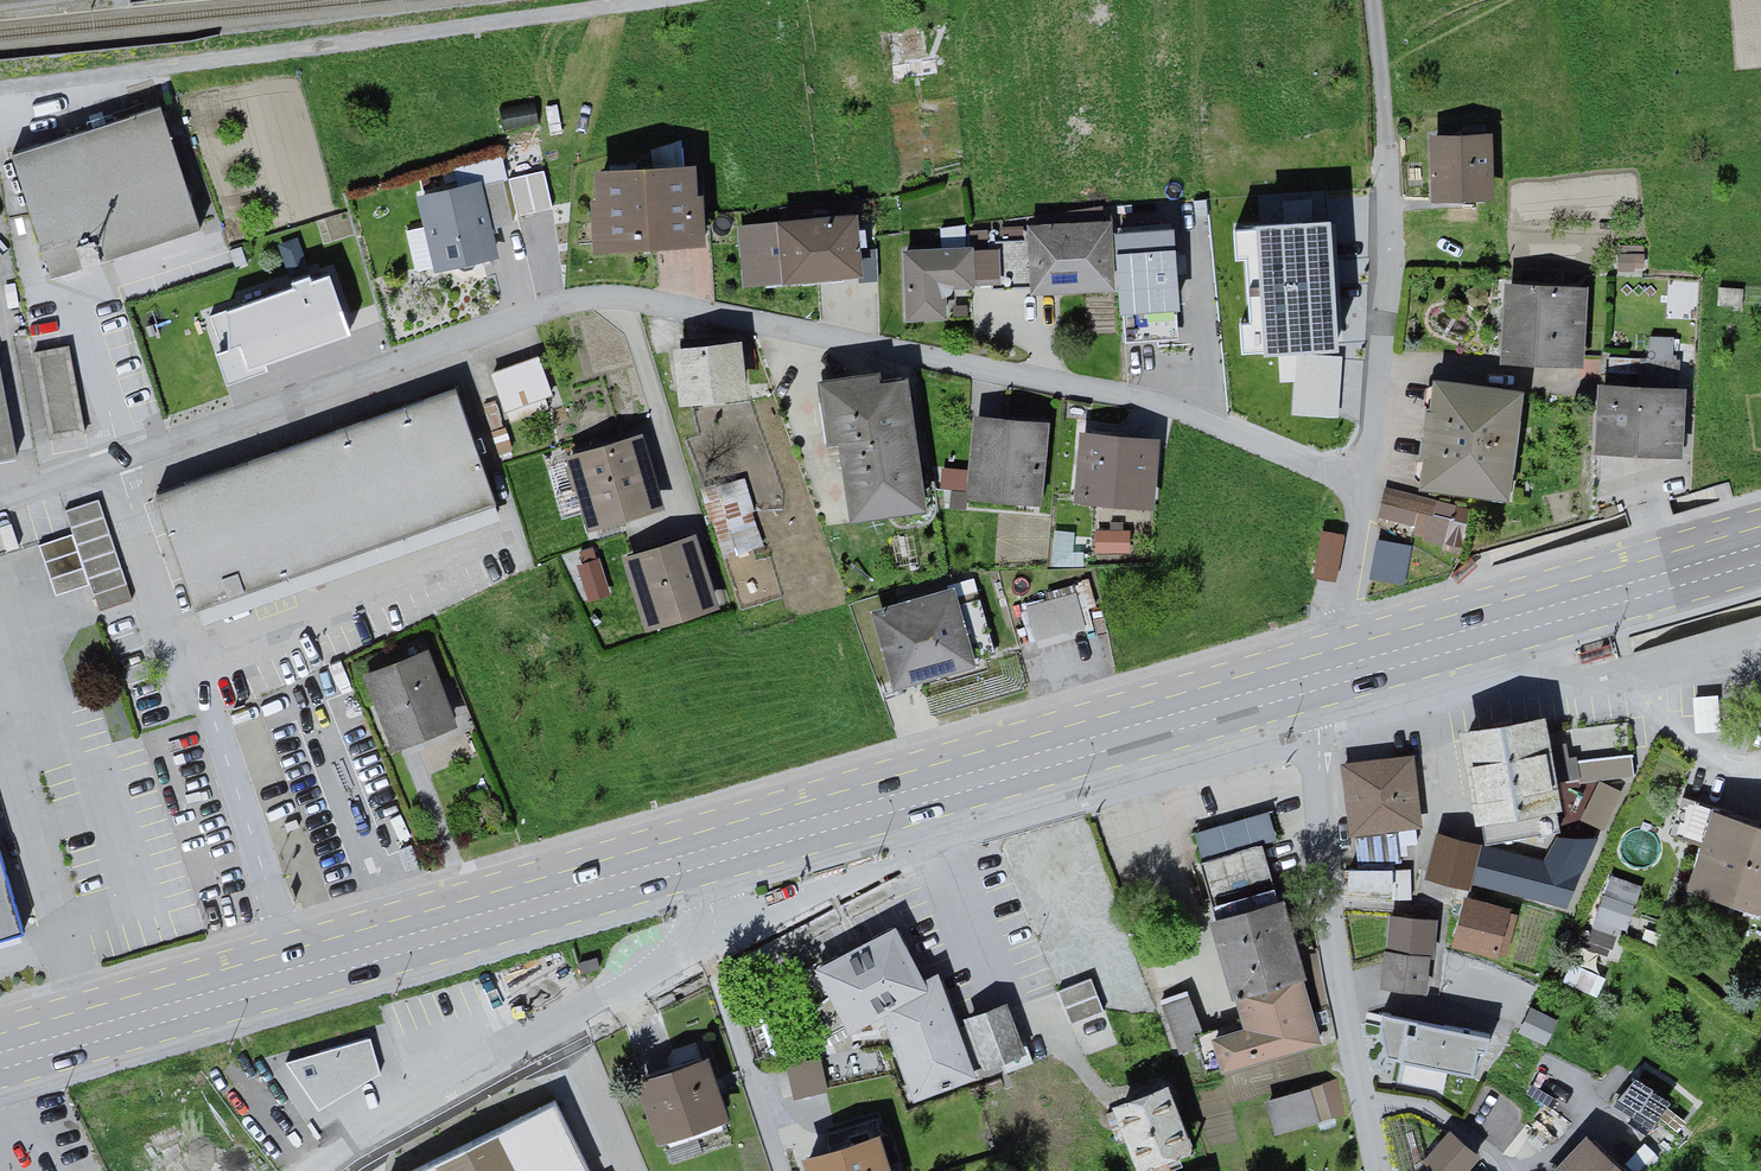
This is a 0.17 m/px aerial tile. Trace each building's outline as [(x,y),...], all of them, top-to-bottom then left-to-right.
[(896,28),(899,63),(932,61),(929,26),(896,28)] [(166,110),(15,162),(57,283),(209,231),(166,110)] [(1490,138),(1435,138),(1436,193),(1491,192),(1490,138)] [(519,213),(555,208),(548,168),(513,173),(519,213)] [(688,170),(602,172),(603,237),(700,235),(699,195),(688,195),(688,170)] [(491,184),(426,200),(444,272),(509,256),(491,184)] [(855,219),(785,227),(790,279),(860,272),(855,219)] [(1328,223),(1243,229),(1252,357),(1337,351),(1328,223)] [(1110,228),(1038,233),(1042,292),(1114,287),(1110,233),(1110,228)] [(1172,228),(1110,233),(1114,287),(1116,317),(1179,312),(1172,228)] [(973,247),(906,250),(909,318),(948,316),(946,283),(975,281),(973,247)] [(225,371),(352,336),(333,266),(222,296),(233,337),(217,342),(225,371)] [(1580,291),(1510,285),(1504,352),(1575,358),(1580,291)] [(222,307),(208,310),(214,338),(228,335),(222,307)] [(1652,333),(1650,368),(1678,370),(1681,335),(1652,333)] [(749,345),(681,352),(687,411),(755,404),(749,345)] [(70,354),(39,359),(54,447),(85,442),(70,354)] [(541,358),(493,376),(512,424),(560,406),(541,358)] [(0,365),(0,475),(31,469),(11,363),(0,365)] [(878,375),(824,382),(831,435),(842,433),(851,503),(917,494),(902,379),(879,382),(878,375)] [(1525,394),(1441,384),(1429,483),(1513,492),(1525,394)] [(1680,391),(1604,387),(1601,444),(1677,449),(1680,391)] [(157,502),(198,617),(497,511),(456,396),(157,502)] [(1046,428),(978,422),(971,494),(1040,500),(1046,428)] [(1153,443),(1086,437),(1080,495),(1147,501),(1153,443)] [(646,441),(570,464),(594,540),(670,517),(646,441)] [(1462,511),(1388,497),(1384,519),(1412,524),(1411,531),(1424,534),(1422,543),(1454,549),(1462,511)] [(103,509),(69,521),(103,618),(137,607),(103,509)] [(755,520),(735,529),(743,548),(764,539),(755,520)] [(1340,538),(1321,535),(1314,574),(1333,577),(1340,538)] [(1132,536),(1095,536),(1095,561),(1132,561),(1132,536)] [(703,538),(625,561),(647,637),(726,614),(703,538)] [(1409,550),(1377,545),(1371,579),(1402,584),(1409,550)] [(961,591),(875,616),(899,696),(984,671),(961,591)] [(1079,599),(1027,614),(1039,652),(1090,636),(1079,599)] [(440,659),(372,681),(397,756),(465,734),(440,659)] [(1542,723),(1466,736),(1484,836),(1559,823),(1542,723)] [(1411,756),(1343,765),(1353,836),(1421,826),(1411,756)] [(1608,827),(1624,786),(1600,776),(1584,817),(1608,827)] [(1719,816),(1687,806),(1676,838),(1708,849),(1719,816)] [(1274,811),(1196,822),(1200,851),(1278,840),(1274,811)] [(1719,816),(1708,849),(1699,877),(1760,897),(1760,832),(1719,816)] [(0,829),(0,951),(34,941),(0,829)] [(1477,843),(1440,834),(1430,874),(1467,883),(1477,843)] [(1545,861),(1492,847),(1483,883),(1565,903),(1593,845),(1557,841),(1545,861)] [(1202,871),(1219,924),(1240,1003),(1315,981),(1292,904),(1283,906),(1265,852),(1202,871)] [(1353,867),(1353,883),(1395,882),(1395,866),(1353,867)] [(1588,941),(1616,952),(1644,882),(1616,871),(1588,941)] [(1514,911),(1471,901),(1460,947),(1504,956),(1514,911)] [(1435,919),(1390,914),(1383,983),(1428,987),(1435,919)] [(899,940),(823,978),(855,1036),(888,1019),(912,1098),(971,1078),(936,982),(923,986),(899,940)] [(1089,1055),(1121,1042),(1094,974),(1062,986),(1089,1055)] [(1254,1032),(1220,1044),(1233,1079),(1279,1069),(1329,1047),(1307,984),(1246,1004),(1254,1032)] [(1010,1006),(973,1020),(990,1068),(1027,1055),(1010,1006)] [(1500,1041),(1387,1021),(1383,1036),(1391,1064),(1481,1079),(1486,1053),(1497,1055),(1500,1041)] [(374,1037),(282,1065),(319,1113),(383,1073),(374,1037)] [(708,1062),(643,1083),(664,1146),(729,1125),(708,1062)] [(826,1065),(792,1071),(798,1103),(832,1097),(826,1065)] [(1341,1074),(1268,1096),(1279,1133),(1352,1111),(1341,1074)] [(1674,1106),(1643,1082),(1621,1110),(1652,1134),(1674,1106)] [(1171,1091),(1120,1108),(1141,1168),(1192,1150),(1171,1091)] [(554,1099),(408,1170),(589,1170),(554,1099)] [(1423,1163),(1432,1170),(1469,1170),(1481,1158),(1451,1131),(1423,1163)] [(810,1156),(815,1170),(887,1170),(877,1136),(810,1156)] [(1561,1170),(1628,1170),(1593,1138),(1561,1170)]
